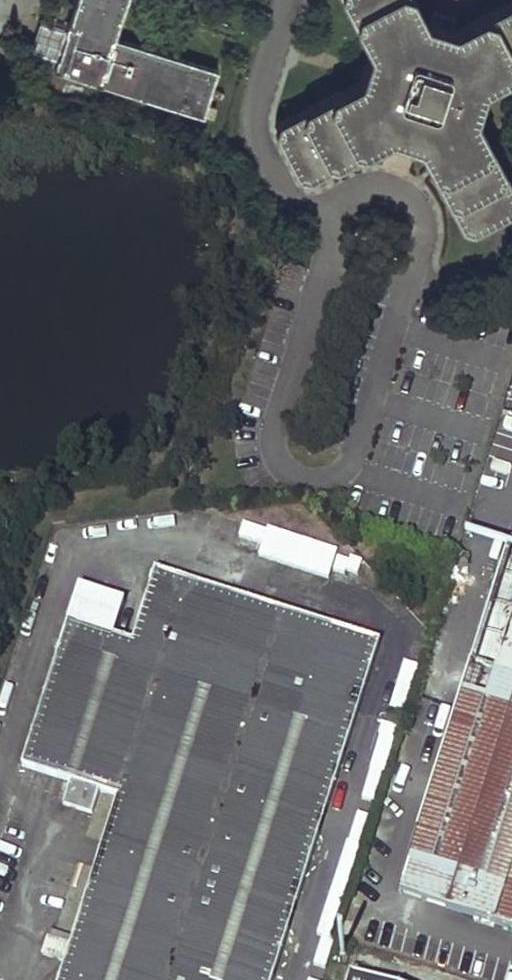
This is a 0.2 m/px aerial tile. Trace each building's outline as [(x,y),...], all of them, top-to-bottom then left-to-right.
[(69,23),(66,22),(51,70),(202,117),(217,70),(115,38),(127,0),(76,0),(69,23)] [(351,21),(367,53),(359,80),(329,95),(302,108),(277,121),(273,134),(295,175),(307,178),(332,166),(358,152),(389,137),(392,137),(390,144),(411,150),(413,144),(416,145),(431,175),(445,202),(457,226),(471,230),(504,213),(511,209),(511,201),(511,197),(501,173),(488,147),(472,115),(480,89),(511,73),(511,1),(510,2),(482,17),(454,32),(449,31),(451,24),(441,21),(430,17),(428,24),(422,22),(411,0),(340,0),(351,21)] [(51,70),(66,22),(42,14),(27,61),(51,70)] [(249,526),(243,544),(319,568),(325,551),(249,526)] [(511,928),(511,547),(507,546),(397,891),(493,922),(511,928)] [(133,633),(97,621),(105,595),(79,587),(23,766),(69,781),(61,805),(91,814),(99,791),(116,795),(71,939),(63,962),(58,979),(269,979),(376,640),(154,569),(133,633)] [(50,932),(42,955),(63,962),(71,939),(50,932)] [(349,979),(386,979),(352,969),(349,979)]
